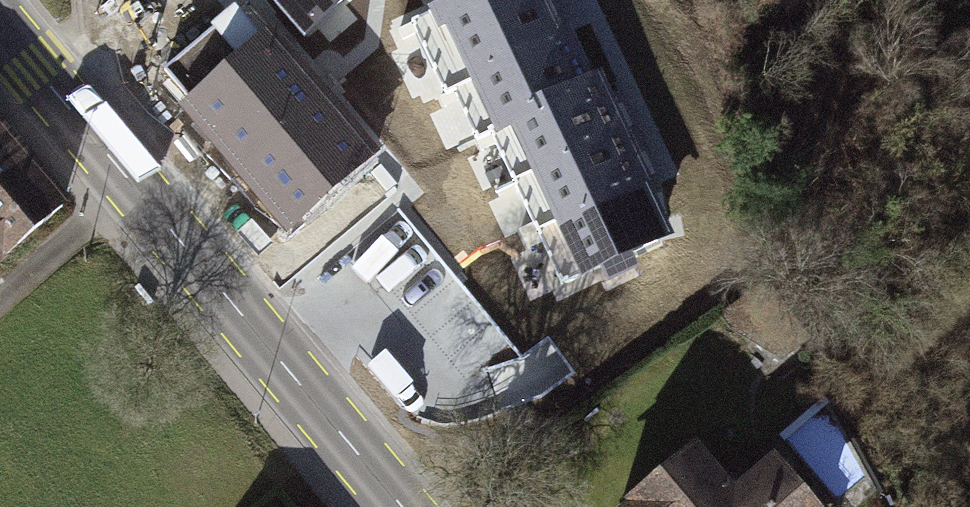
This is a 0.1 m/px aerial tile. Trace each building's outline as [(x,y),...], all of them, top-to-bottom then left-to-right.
[(307,29),(341,0),(282,0),(307,29)] [(528,0),(463,0),(413,23),(447,97),(457,92),(551,48),(528,0)] [(367,161),(235,10),(166,69),(298,221),(367,161)] [(551,48),(457,92),(480,141),(493,135),(593,88),(570,39),(551,48)] [(593,88),(493,135),(516,183),(622,133),(599,86),(593,88)] [(68,206),(0,125),(0,262),(68,206)] [(622,133),(516,183),(540,234),(646,184),(622,133)] [(646,184),(540,234),(564,284),(655,241),(646,184)] [(637,506),(804,506),(770,465),(732,496),(698,456),(637,506)]
